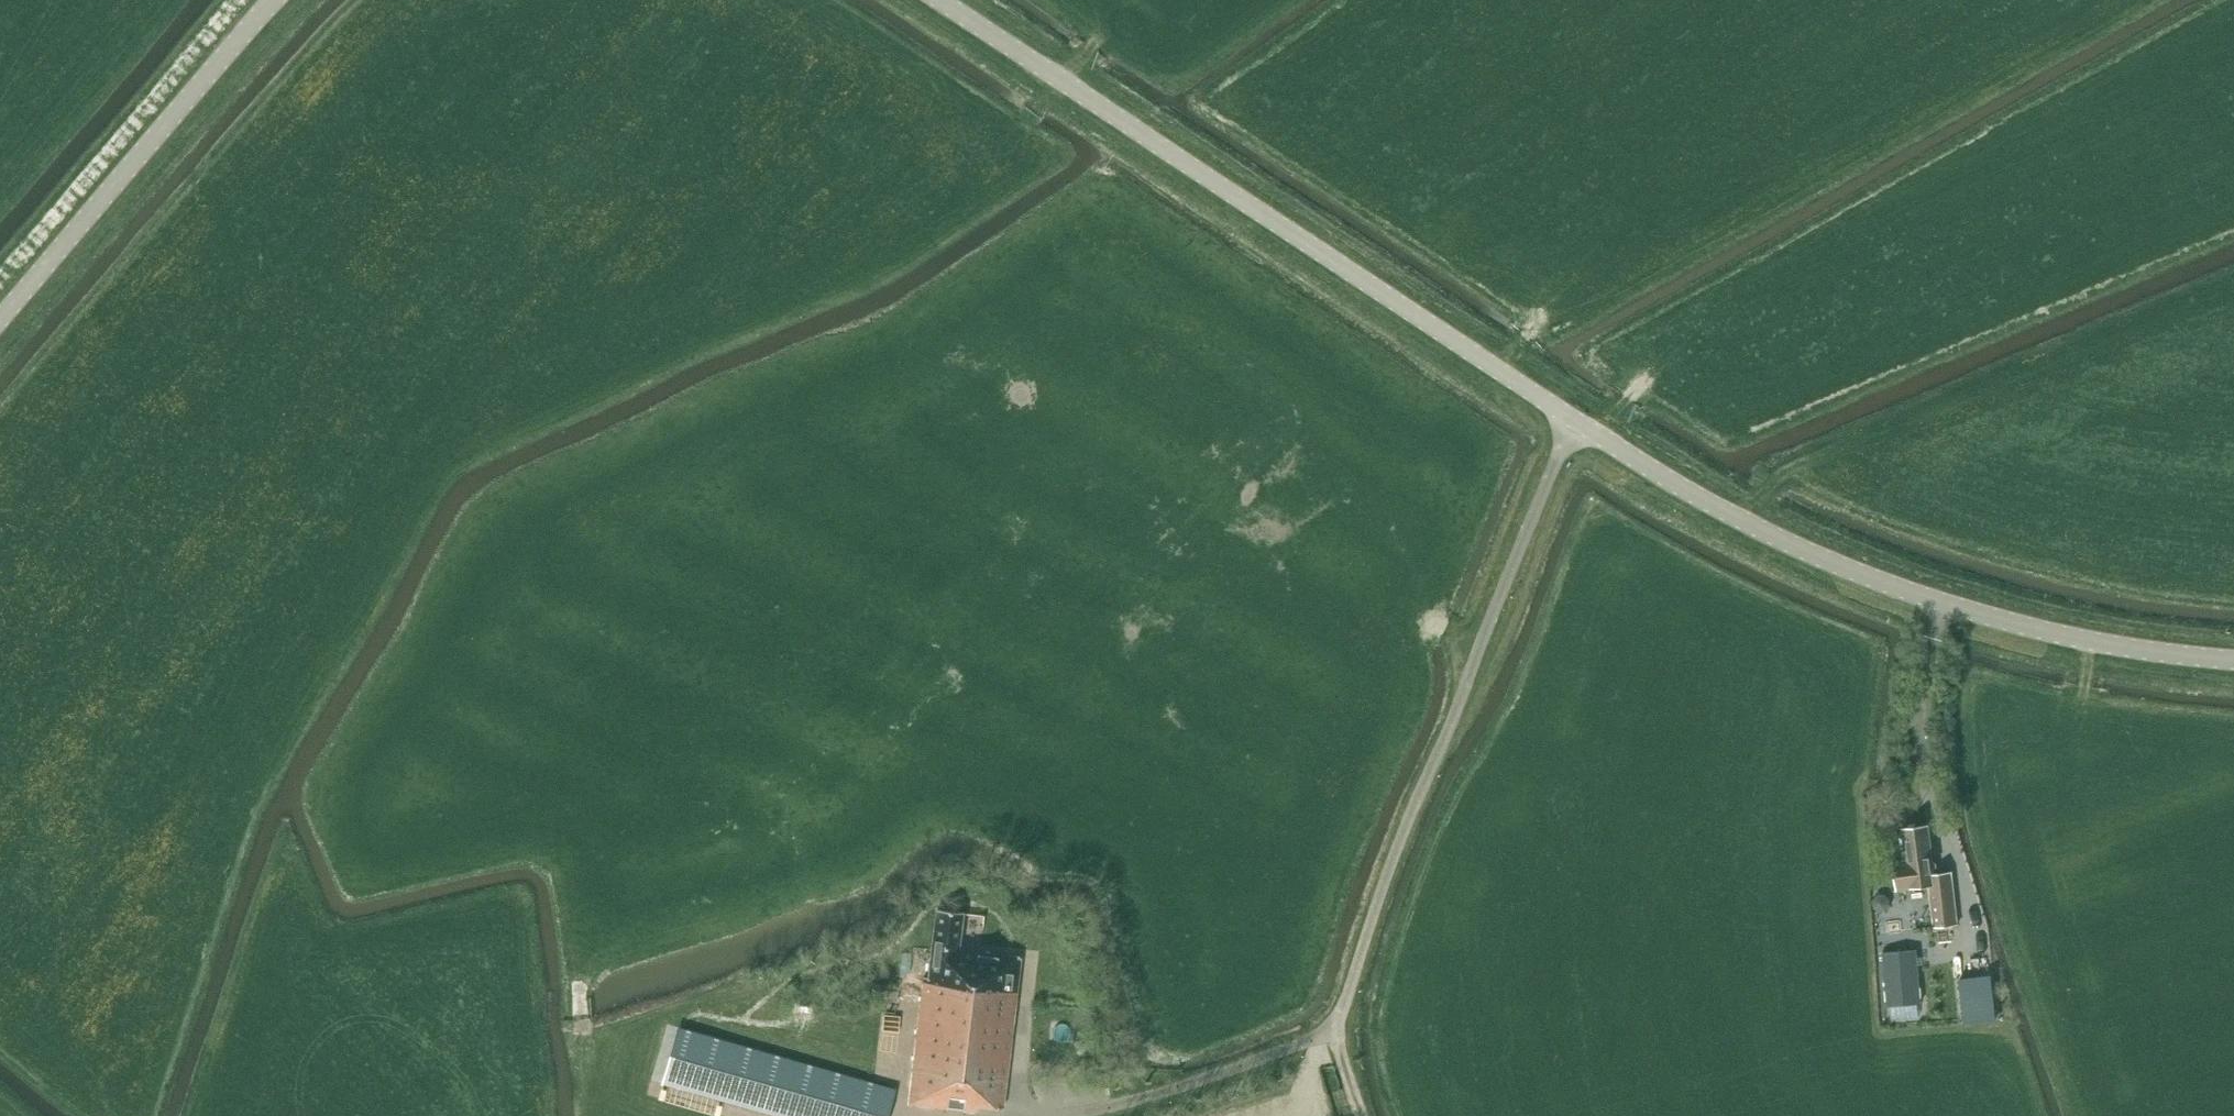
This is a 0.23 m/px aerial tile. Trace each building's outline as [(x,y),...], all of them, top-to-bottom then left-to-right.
[(1902,828),(1905,846),(1902,847),(1904,861),(1893,862),(1897,889),(1929,885),(1935,927),(1958,924),(1951,871),(1937,873),(1935,862),(1932,862),(1928,825),(1902,828)] [(1902,920),(1908,919),(1913,914),(1912,906),(1907,903),(1899,904),(1896,909),(1896,916),(1902,920)] [(908,1104),(978,1112),(979,1106),(1005,1107),(1020,957),(958,950),(963,912),(937,909),(928,978),(924,977),(908,1104)] [(1922,1002),(1918,949),(1883,952),(1887,1005),(1891,1004),(1892,1018),(1919,1016),(1918,1002),(1922,1002)] [(1991,975),(1960,978),(1965,1023),(1996,1020),(1991,975)] [(697,1033),(681,1088),(780,1115),(885,1115),(893,1089),(697,1033)]
